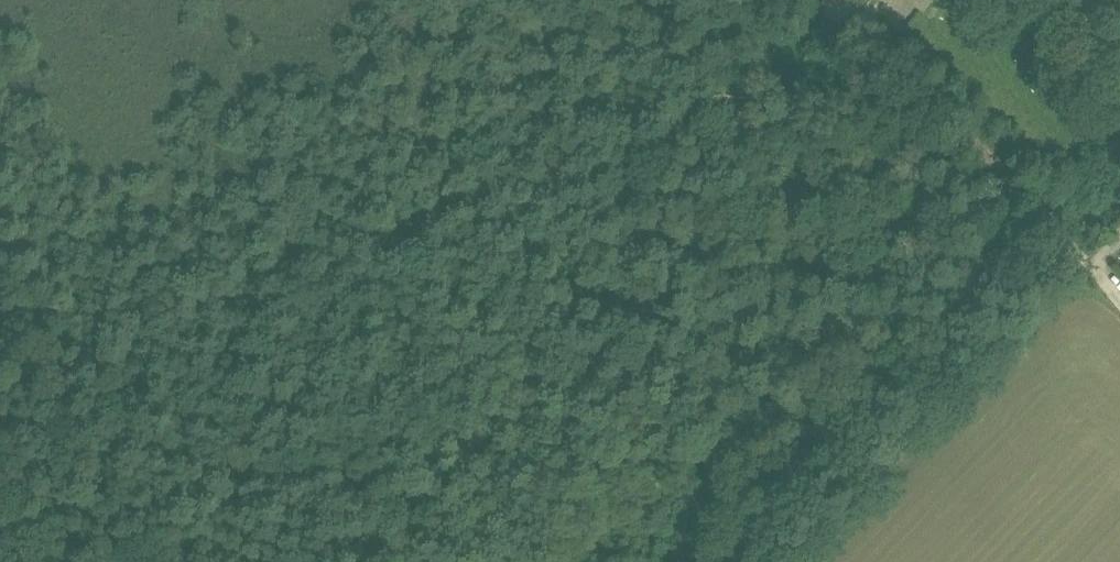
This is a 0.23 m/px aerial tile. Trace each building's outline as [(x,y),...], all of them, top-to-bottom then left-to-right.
[(1101,79),(1095,73),(1086,83),(1092,89),(1101,79)]
